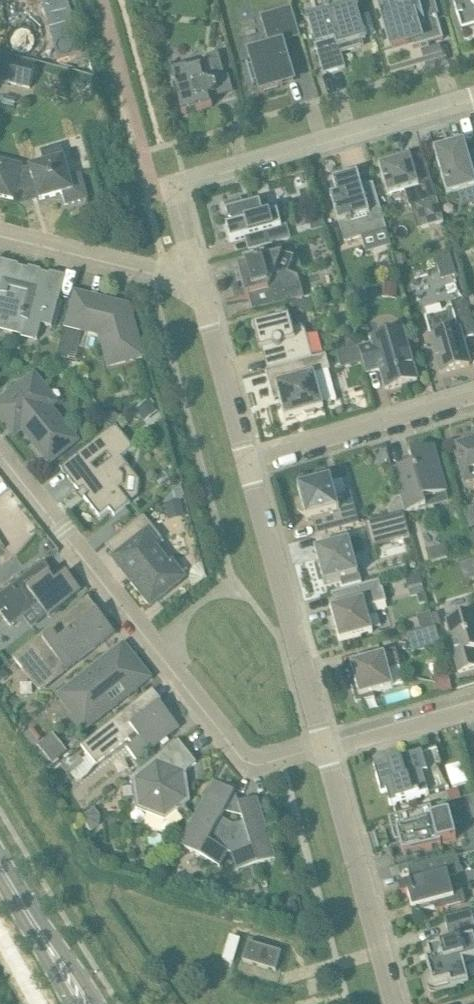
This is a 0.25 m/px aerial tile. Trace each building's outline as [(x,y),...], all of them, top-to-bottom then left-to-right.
[(58,60),(82,54),(68,0),(42,0),(58,60)] [(326,11),(307,17),(324,75),(346,68),(341,52),(355,48),(354,43),(366,39),(355,3),(365,0),(323,0),(326,11)] [(379,2),(392,48),(413,42),(414,47),(413,47),(413,48),(444,40),(432,0),(394,0),(381,4),(380,2),(379,2)] [(457,11),(456,11),(458,16),(462,29),(473,26),(473,0),(454,0),(457,11)] [(283,43),(300,38),(292,7),(261,16),(270,47),(249,53),(252,65),(247,66),(252,82),(257,81),(260,93),(283,86),(282,82),(294,78),(283,43)] [(37,44),(37,41),(37,39),(36,36),(35,34),(34,32),(32,30),(30,29),(28,28),(25,27),(23,27),(21,27),(18,28),(16,29),(14,30),(12,32),(11,34),(10,36),(9,39),(9,41),(9,44),(10,46),(11,48),(12,50),(14,52),(16,53),(18,54),(21,55),(23,55),(25,55),(28,54),(30,53),(32,52),(34,50),(35,48),(36,46),(37,44)] [(225,77),(219,54),(206,57),(208,64),(196,68),(172,65),(171,64),(170,64),(175,84),(172,84),(173,88),(176,87),(183,114),(182,114),(182,115),(213,107),(212,106),(211,106),(209,96),(212,95),(217,88),(210,83),(210,81),(225,77)] [(0,58),(0,81),(31,88),(36,67),(0,58)] [(464,142),(463,142),(464,147),(457,149),(455,145),(434,151),(448,197),(469,191),(473,204),(473,151),(467,153),(464,142)] [(20,171),(21,166),(0,161),(0,196),(13,199),(14,197),(28,200),(39,197),(40,200),(62,194),(66,205),(88,199),(81,173),(69,177),(65,165),(63,158),(62,159),(59,149),(40,154),(43,164),(20,171)] [(415,172),(410,158),(380,167),(388,196),(405,191),(410,207),(416,206),(423,229),(444,223),(428,168),(415,172)] [(363,192),(358,173),(333,180),(337,194),(331,196),(344,243),(387,230),(375,188),(363,192)] [(243,207),(241,199),(224,204),(230,226),(226,227),(231,242),(264,232),(268,246),(291,239),(287,225),(281,226),(277,213),(273,214),(269,200),(243,207)] [(322,215),(308,219),(312,233),(326,229),(322,215)] [(456,237),(449,239),(452,247),(459,244),(456,237)] [(277,268),(283,253),(237,265),(246,297),(248,296),(253,312),(304,298),(298,276),(277,268)] [(396,268),(392,253),(378,257),(382,272),(396,268)] [(0,262),(0,313),(1,314),(0,318),(0,321),(21,326),(19,335),(38,340),(41,324),(55,328),(59,301),(44,299),(50,274),(41,272),(35,276),(27,274),(28,269),(0,262)] [(384,297),(395,298),(397,278),(386,277),(384,297)] [(347,296),(352,303),(360,300),(360,291),(355,285),(347,287),(347,296)] [(115,303),(73,293),(65,326),(108,336),(115,364),(142,357),(130,313),(117,310),(117,308),(117,305),(115,303)] [(466,299),(450,303),(451,307),(448,308),(445,311),(446,312),(425,318),(436,354),(441,374),(470,365),(462,340),(473,336),(473,326),(466,299)] [(313,309),(310,300),(293,304),(295,310),(303,312),(313,309)] [(266,355),(271,370),(313,358),(305,329),(292,325),(289,316),(254,325),(260,350),(269,347),(271,354),(266,355)] [(417,381),(404,333),(372,342),(373,345),(359,349),(366,374),(380,370),(386,390),(417,381)] [(349,336),(346,342),(347,346),(357,344),(355,335),(349,336)] [(330,370),(326,355),(313,358),(271,370),(266,371),(272,391),(277,390),(280,399),(285,418),(324,408),(323,404),(336,401),(328,371),(330,370)] [(34,374),(0,401),(0,418),(7,427),(15,421),(49,464),(77,441),(49,405),(47,407),(37,395),(45,388),(34,374)] [(138,412),(147,421),(156,414),(148,404),(138,412)] [(110,414),(104,419),(111,428),(115,425),(121,420),(116,414),(110,414)] [(125,476),(121,472),(128,465),(122,458),(134,448),(115,425),(111,428),(76,456),(61,468),(79,492),(84,489),(88,495),(84,498),(99,517),(109,510),(115,516),(130,504),(131,503),(119,489),(123,486),(125,476)] [(457,445),(467,482),(473,480),(473,440),(457,445)] [(409,454),(412,464),(392,470),(400,497),(404,512),(405,514),(435,505),(431,492),(445,487),(433,447),(409,454)] [(336,497),(331,479),(298,488),(301,499),(295,500),(298,511),(301,514),(305,514),(310,513),(316,536),(359,524),(351,493),(336,497)] [(388,509),(390,516),(404,512),(400,497),(394,499),(388,509)] [(180,500),(165,504),(170,520),(184,517),(180,500)] [(404,512),(390,516),(365,523),(372,548),(411,538),(404,514),(404,512)] [(169,564),(157,550),(166,543),(162,539),(153,528),(143,515),(118,535),(127,547),(115,557),(130,575),(127,578),(150,607),(181,582),(182,574),(172,562),(169,564)] [(349,541),(336,544),(317,549),(319,557),(317,558),(318,564),(314,565),(315,567),(316,567),(320,582),(323,581),(324,585),(340,580),(342,588),(362,583),(361,580),(360,580),(359,575),(349,541)] [(447,559),(444,545),(428,549),(432,563),(447,559)] [(44,562),(0,595),(0,613),(11,628),(40,605),(48,616),(81,590),(67,573),(55,582),(42,565),(44,563),(44,562)] [(424,594),(419,571),(405,574),(411,597),(424,594)] [(381,589),(379,581),(332,594),(332,595),(337,594),(340,606),(330,608),(340,642),(373,632),(368,616),(372,606),(386,602),(383,588),(381,589)] [(438,601),(436,591),(426,594),(430,608),(431,614),(438,613),(441,607),(439,601),(438,601)] [(472,607),(473,613),(447,621),(456,655),(454,655),(459,673),(473,668),(473,606),(472,607)] [(74,612),(73,611),(57,623),(13,658),(23,671),(27,669),(38,683),(61,664),(67,672),(115,633),(102,617),(97,621),(92,615),(81,623),(72,612),(74,612)] [(438,613),(432,615),(435,626),(441,625),(438,613)] [(440,645),(435,628),(407,635),(412,653),(440,645)] [(121,661),(113,650),(57,695),(80,724),(107,703),(104,699),(120,687),(127,697),(150,678),(130,653),(121,661)] [(400,667),(396,651),(350,663),(356,683),(351,684),(356,703),(375,698),(374,693),(394,688),(389,670),(400,667)] [(453,691),(447,672),(433,676),(438,695),(453,691)] [(162,712),(148,694),(84,744),(81,747),(96,765),(129,740),(132,745),(127,749),(137,761),(179,727),(166,710),(162,712)] [(53,735),(38,747),(51,762),(66,750),(53,735)] [(79,738),(70,745),(75,752),(81,747),(84,744),(79,738)] [(196,763),(179,741),(132,778),(136,810),(166,821),(190,802),(188,785),(184,786),(182,774),(196,763)] [(433,751),(433,748),(423,751),(424,754),(399,761),(400,763),(391,766),(390,763),(374,768),(381,794),(386,792),(390,806),(429,795),(424,777),(442,766),(437,750),(433,751)] [(78,756),(62,768),(69,776),(84,764),(78,756)] [(276,859),(257,798),(239,804),(231,800),(235,793),(213,782),(179,845),(200,857),(208,842),(231,854),(252,848),(257,865),(276,859)] [(458,790),(447,793),(449,801),(460,799),(458,790)] [(434,819),(431,807),(389,818),(395,844),(400,843),(404,856),(441,846),(441,844),(456,840),(450,815),(434,819)] [(93,809),(82,819),(90,831),(98,826),(99,816),(93,809)] [(462,873),(458,858),(427,866),(408,871),(412,885),(407,886),(407,885),(401,887),(403,894),(408,893),(414,915),(438,909),(438,910),(466,903),(463,891),(453,894),(448,876),(462,873)] [(444,919),(451,944),(428,951),(430,960),(426,961),(434,987),(450,982),(451,988),(469,983),(463,963),(473,960),(473,911),(444,919)] [(230,937),(223,960),(233,963),(240,940),(230,937)] [(282,952),(248,943),(243,961),(276,971),(282,952)]
